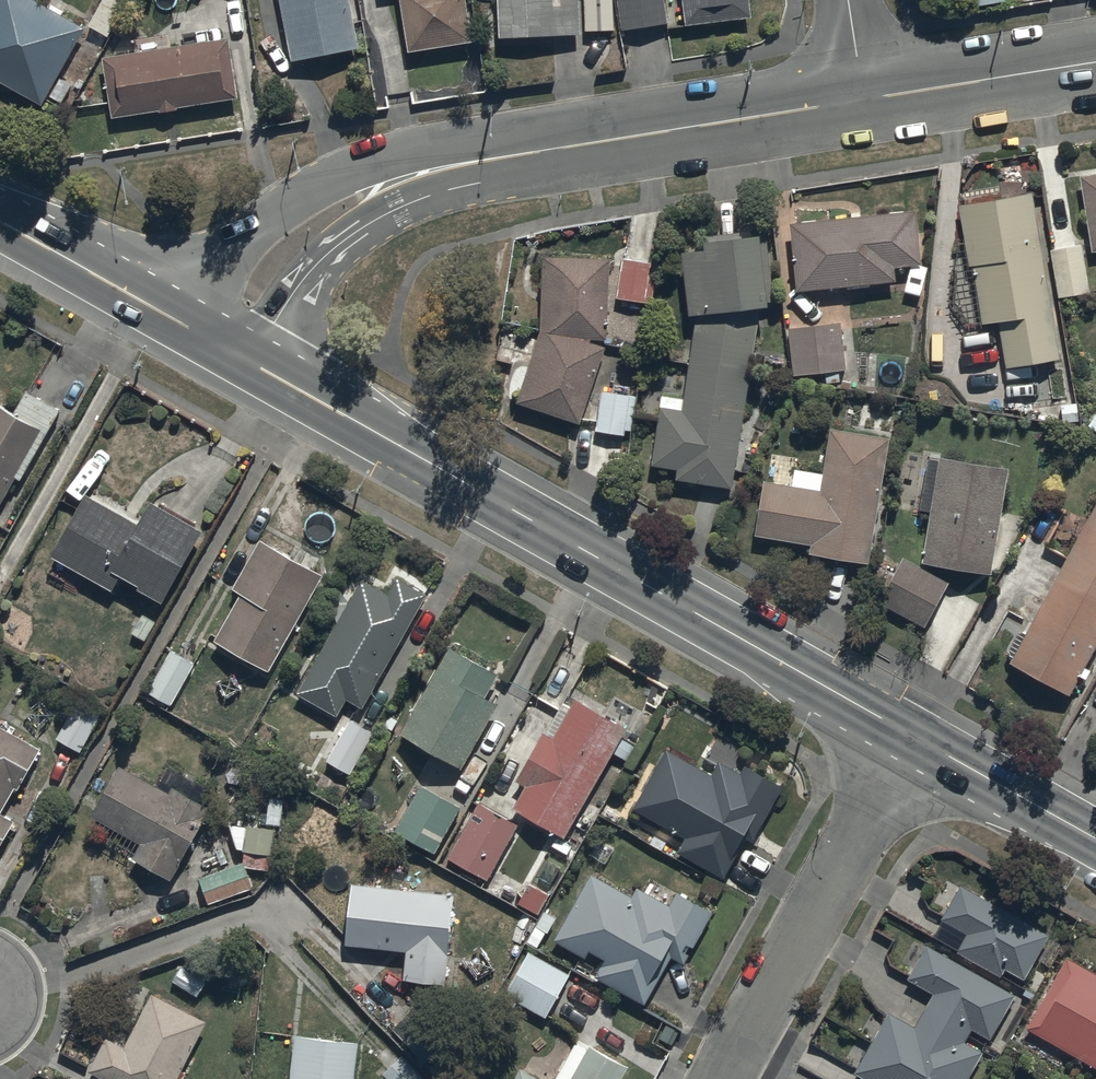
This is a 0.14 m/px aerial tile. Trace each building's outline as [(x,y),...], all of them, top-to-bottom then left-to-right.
[(43,100),(85,25),(39,0),(0,0),(0,77),(43,100)] [(128,0),(103,0),(82,38),(101,49),(128,0)] [(360,50),(351,0),(281,0),(293,62),(360,50)] [(475,42),(468,0),(405,0),(414,53),(475,42)] [(578,36),(576,0),(501,0),(503,39),(578,36)] [(612,31),(612,0),(585,0),(584,32),(612,31)] [(669,25),(665,0),(622,0),(626,31),(669,25)] [(753,18),(751,0),(685,0),(688,26),(753,18)] [(102,54),(113,114),(241,92),(230,32),(102,54)] [(1093,254),(1095,253),(1095,177),(1081,180),(1093,254)] [(1010,370),(1062,360),(1033,194),(961,206),(982,325),(1001,322),(1010,370)] [(919,209),(793,223),(801,293),(899,282),(897,269),(925,266),(919,209)] [(674,482),(735,490),(769,303),(759,233),(685,243),(696,318),(684,412),(663,409),(655,467),(676,470),(674,482)] [(1061,300),(1089,295),(1081,245),(1052,250),(1061,300)] [(544,333),(519,404),(582,426),(610,341),(614,262),(548,259),(544,333)] [(651,263),(622,259),(616,299),(652,305),(657,273),(650,271),(651,263)] [(790,331),(794,376),(847,369),(840,324),(790,331)] [(615,393),(601,390),(593,430),(624,435),(625,429),(631,430),(638,392),(616,388),(615,393)] [(26,391),(13,413),(0,406),(0,503),(14,478),(21,482),(61,410),(26,391)] [(767,484),(755,543),(871,563),(892,437),(834,428),(823,493),(767,484)] [(926,564),(993,575),(1011,468),(943,457),(926,564)] [(203,531),(150,501),(137,524),(86,495),(50,557),(112,592),(122,576),(140,586),(138,591),(162,604),(203,531)] [(1071,697),(1095,651),(1095,511),(1012,665),(1071,697)] [(323,574),(260,538),(232,588),(239,592),(212,640),(268,672),(323,574)] [(926,630),(951,584),(905,559),(880,604),(926,630)] [(426,596),(396,578),(386,595),(361,581),(296,692),(337,716),(348,699),(361,707),(426,596)] [(499,674),(450,645),(400,732),(461,768),(498,704),(486,697),(499,674)] [(193,663),(169,651),(147,691),(171,704),(193,663)] [(626,729),(574,699),(552,738),(543,733),(516,780),(525,785),(511,809),(564,838),(626,729)] [(373,733),(350,719),(325,761),(349,775),(373,733)] [(41,749),(0,727),(0,850),(16,821),(2,813),(15,788),(18,790),(41,749)] [(710,774),(666,750),(633,809),(686,839),(678,854),(724,879),(747,837),(753,841),(783,786),(745,765),(740,774),(717,762),(710,774)] [(156,787),(119,765),(89,815),(95,819),(90,827),(135,853),(132,859),(170,880),(211,810),(199,804),(208,789),(168,766),(156,787)] [(460,808),(421,786),(395,831),(434,853),(460,808)] [(518,825),(478,803),(447,858),(487,880),(518,825)] [(243,851),(245,851),(244,867),(269,868),(270,853),(272,853),(274,829),(245,827),(243,851)] [(243,863),(197,878),(205,905),(251,890),(244,867),(243,863)] [(631,897),(592,875),(554,941),(587,959),(591,952),(605,961),(596,977),(644,1004),(671,958),(683,965),(712,913),(677,893),(669,906),(636,887),(631,897)] [(1051,936),(962,883),(941,919),(968,934),(956,953),(1000,979),(1006,969),(1025,980),(1051,936)] [(454,895),(351,884),(344,945),(407,951),(404,980),(445,984),(454,895)] [(557,919),(543,910),(524,941),(536,948),(545,934),(547,935),(557,919)] [(926,945),(906,980),(930,994),(913,1025),(888,1011),(852,1073),(862,1078),(969,1078),(985,1051),(967,1041),(973,1030),(991,1040),(1016,995),(926,945)] [(569,976),(527,952),(503,995),(545,1018),(569,976)] [(1068,956),(1026,1030),(1095,1070),(1095,973),(1068,956)] [(150,993),(123,1047),(110,1040),(93,1074),(102,1078),(185,1078),(187,1074),(183,1071),(207,1022),(150,993)] [(294,1036),(289,1078),(355,1078),(359,1043),(294,1036)] [(588,1044),(584,1051),(574,1045),(554,1078),(621,1078),(628,1066),(588,1044)] [(384,1076),(387,1078),(426,1078),(404,1056),(384,1076)] [(520,1067),(513,1078),(542,1078),(520,1067)]
